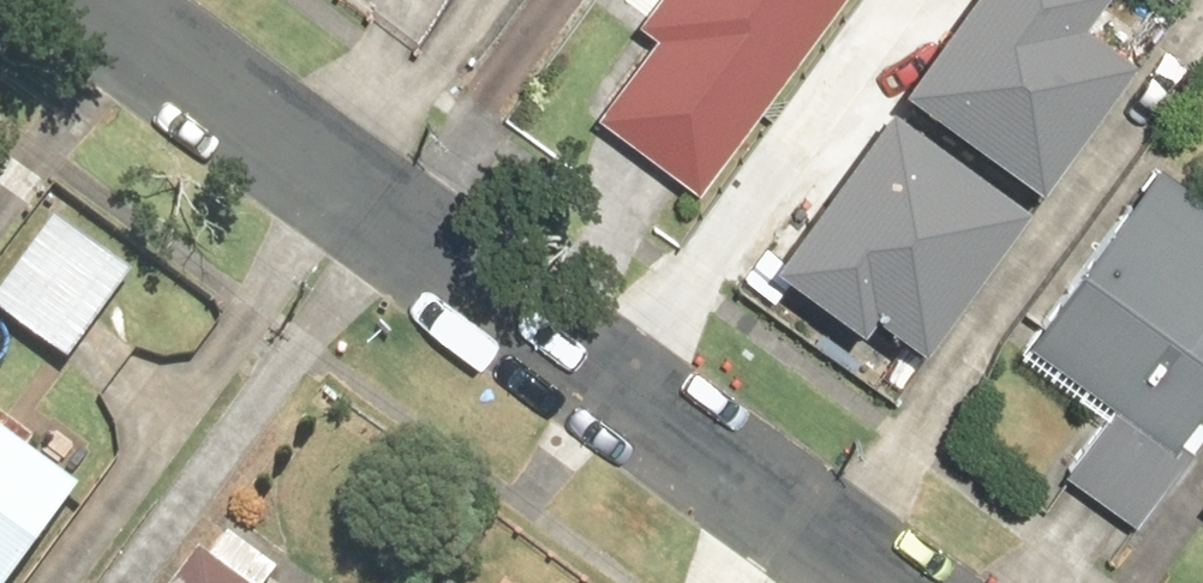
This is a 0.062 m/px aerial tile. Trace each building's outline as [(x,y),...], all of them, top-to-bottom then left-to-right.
[(630,29),(648,43),(591,121),(692,195),(836,0),(652,0),(630,29)] [(907,71),(1037,165),(1136,29),(1096,0),(959,0),(907,71)] [(891,97),(776,255),(862,317),(878,294),(923,326),(1021,190),(891,97)] [(1014,355),(1109,417),(1066,482),(1143,532),(1202,441),(1202,196),(1145,158),(1014,355)] [(0,291),(0,318),(59,367),(96,322),(23,262),(0,291)] [(0,437),(0,582),(6,582),(74,491),(0,437)] [(191,556),(171,582),(228,582),(191,556)]
